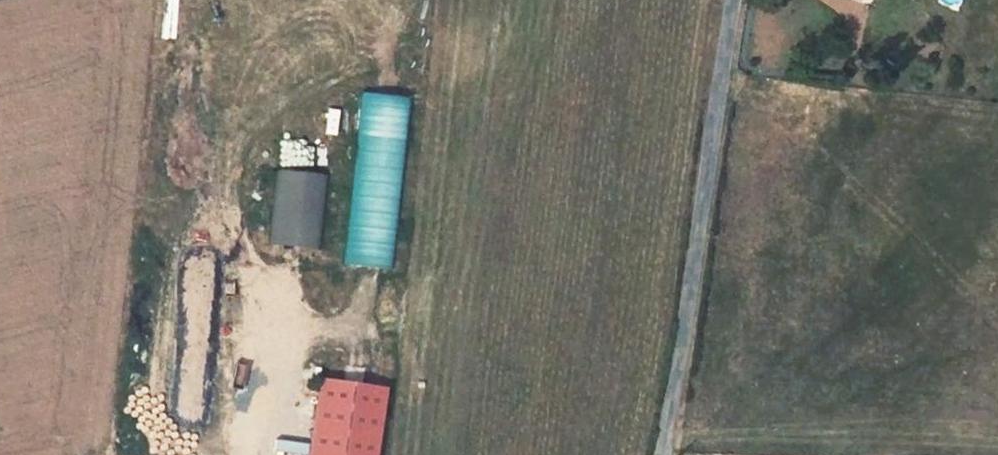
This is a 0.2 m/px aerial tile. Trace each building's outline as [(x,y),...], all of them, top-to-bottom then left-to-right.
[(359,92),(347,264),(390,267),(402,95),(359,92)] [(269,242),(314,248),(323,174),(278,168),(269,242)] [(278,454),(343,454),(352,395),(288,385),(278,454)]
